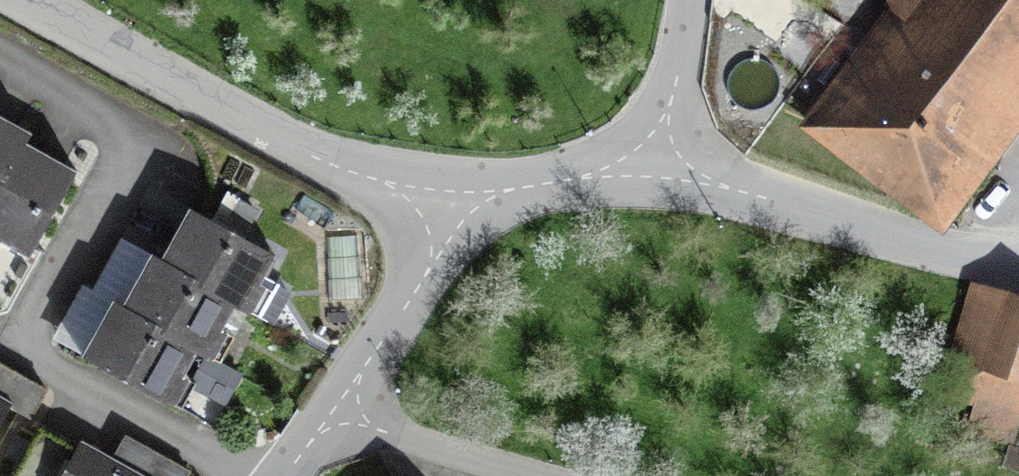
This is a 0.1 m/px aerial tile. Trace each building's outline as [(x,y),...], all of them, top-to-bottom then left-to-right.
[(830,112),(942,194),(1018,89),(1018,0),(913,0),(830,112)] [(27,259),(69,181),(43,167),(18,153),(25,142),(3,130),(0,128),(0,244),(27,259)] [(150,284),(133,313),(124,308),(111,330),(94,359),(171,404),(201,352),(209,357),(240,305),(247,309),(277,256),(203,213),(190,236),(172,266),(163,261),(150,284)] [(978,287),(942,402),(984,415),(977,438),(1011,449),(1018,425),(1018,300),(978,287)] [(13,405),(0,398),(0,428),(13,405)] [(89,443),(78,460),(59,449),(38,436),(14,475),(143,475),(123,464),(89,443)]
